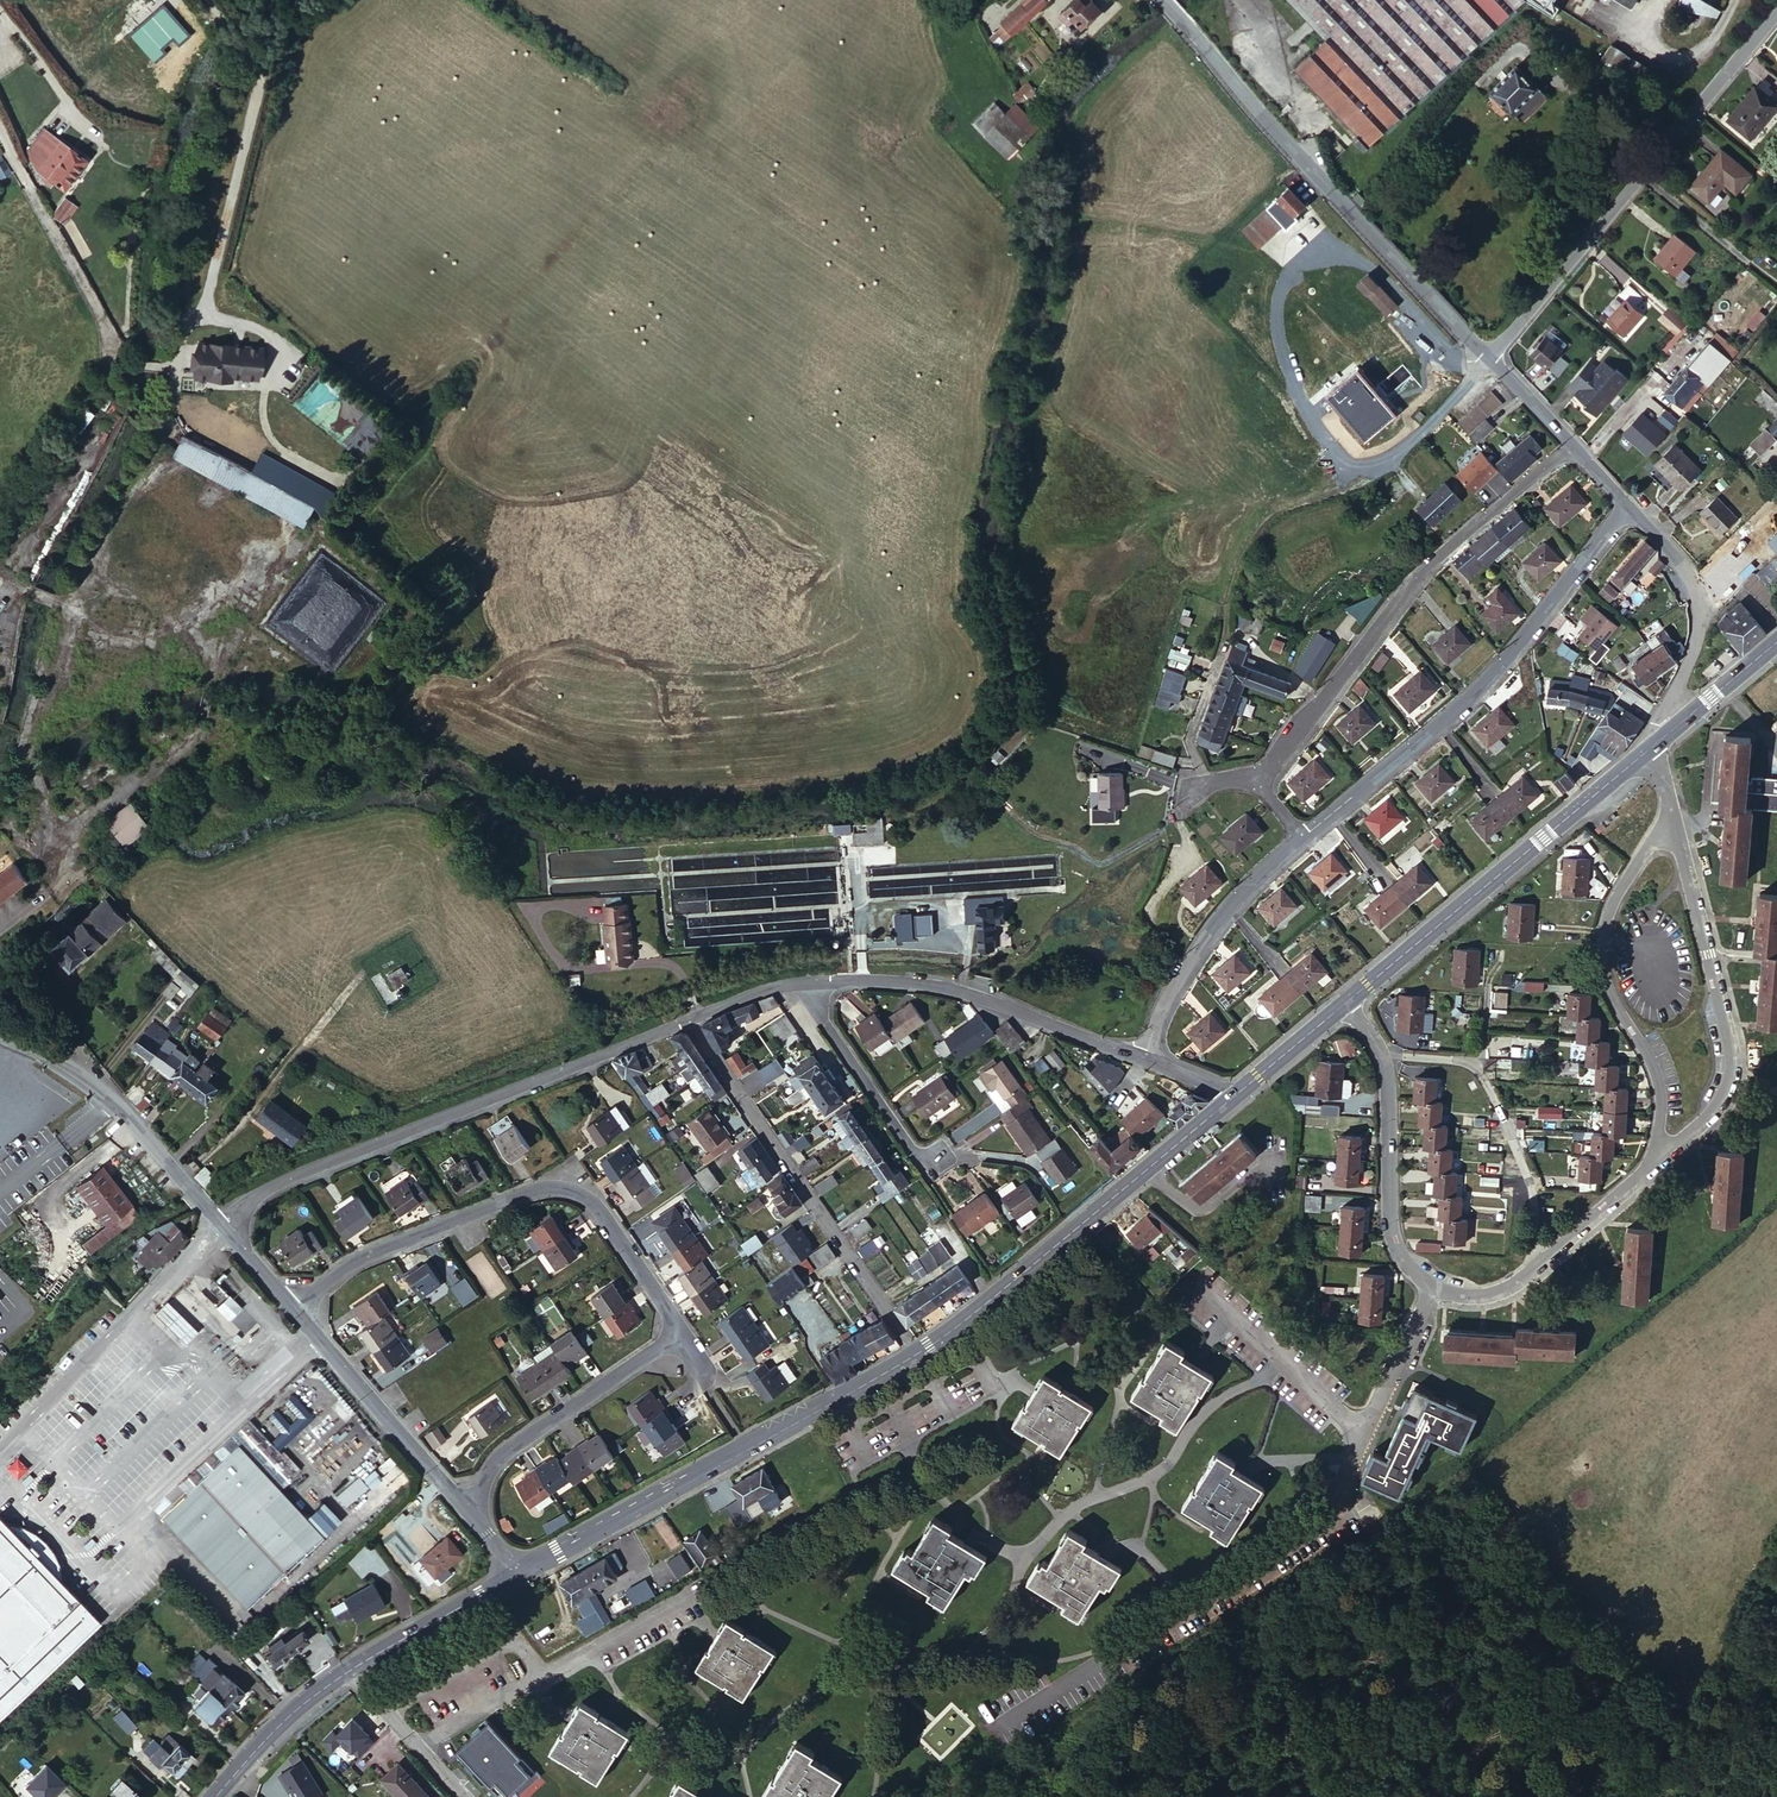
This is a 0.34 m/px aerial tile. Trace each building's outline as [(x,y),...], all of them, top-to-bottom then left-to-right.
[(1028,6),(1011,22),(1008,25),(1016,33),(1050,1),(1048,0),(1034,0),(1028,6)] [(1072,23),(1078,18),(1085,26),(1104,9),(1095,0),(1086,0),(1085,1),(1084,0),(1080,0),(1064,15),(1072,23)] [(1354,60),(1322,92),(1376,147),(1437,87),(1485,42),(1528,0),(1296,0),(1354,60)] [(1558,15),(1565,5),(1559,2),(1557,0),(1534,0),(1558,15)] [(1678,8),(1717,16),(1720,9),(1703,0),(1680,0),(1678,8)] [(1008,18),(1011,22),(1028,6),(1023,3),(1008,18)] [(173,40),(178,47),(191,36),(163,4),(127,35),(153,64),(166,53),(162,49),(173,40)] [(1615,42),(1605,58),(1643,83),(1653,67),(1615,42)] [(1520,64),(1495,88),(1527,120),(1551,96),(1520,64)] [(1729,119),(1752,138),(1776,108),(1776,103),(1757,86),(1729,119)] [(1035,88),(1028,94),(1030,96),(1037,90),(1035,88)] [(1020,101),(1023,106),(1031,98),(1030,96),(1028,94),(1020,101)] [(1020,123),(1026,117),(1027,116),(1016,105),(1009,111),(1018,120),(1020,123)] [(1014,123),(1018,120),(1009,111),(1000,120),(997,117),(995,120),(992,118),(979,132),(1004,156),(1025,134),(1014,123)] [(1034,126),(1026,117),(1020,123),(1018,120),(1014,123),(1025,134),(1034,126)] [(27,153),(29,157),(48,131),(44,129),(27,153)] [(48,131),(29,157),(34,163),(53,135),(48,131)] [(53,135),(34,163),(38,170),(59,139),(53,135)] [(59,139),(38,170),(64,188),(85,157),(59,139)] [(1719,148),(1689,185),(1706,200),(1722,181),(1735,190),(1748,173),(1719,148)] [(4,160),(0,162),(0,175),(9,170),(4,160)] [(1306,205),(1290,187),(1243,228),(1259,246),(1306,205)] [(76,206),(68,199),(67,198),(55,212),(63,220),(76,206)] [(1675,232),(1655,256),(1674,271),(1683,279),(1690,271),(1681,263),(1694,247),(1675,232)] [(1398,303),(1369,273),(1359,282),(1388,312),(1398,303)] [(1637,286),(1608,318),(1624,333),(1653,301),(1637,286)] [(1666,304),(1655,316),(1677,338),(1689,325),(1666,304)] [(1546,335),(1533,354),(1550,367),(1564,348),(1546,335)] [(1707,339),(1664,390),(1675,399),(1687,408),(1717,371),(1719,372),(1731,358),(1707,339)] [(264,347),(202,343),(199,378),(234,380),(235,375),(262,377),(264,347)] [(1588,358),(1570,379),(1575,383),(1579,387),(1576,391),(1585,399),(1586,402),(1596,411),(1605,402),(1605,397),(1612,389),(1611,388),(1617,381),(1620,383),(1627,376),(1617,366),(1613,366),(1604,359),(1597,366),(1590,360),(1588,358)] [(1359,368),(1327,395),(1366,441),(1398,414),(1359,368)] [(1764,388),(1750,403),(1771,422),(1776,415),(1776,400),(1774,398),(1764,388)] [(1495,391),(1460,422),(1479,444),(1498,427),(1490,417),(1506,403),(1495,391)] [(1643,412),(1623,435),(1647,456),(1678,422),(1665,410),(1654,422),(1643,412)] [(1776,437),(1776,415),(1771,422),(1743,452),(1749,458),(1758,448),(1762,452),(1776,437)] [(1544,445),(1533,432),(1499,461),(1513,478),(1539,455),(1536,452),(1544,445)] [(184,434),(176,447),(306,518),(313,504),(251,470),(184,434)] [(1675,441),(1656,459),(1679,484),(1699,465),(1675,441)] [(313,504),(324,484),(261,450),(251,470),(313,504)] [(1459,473),(1476,492),(1501,468),(1494,461),(1485,450),(1459,473)] [(1463,498),(1448,482),(1420,506),(1435,523),(1463,498)] [(1588,502),(1573,483),(1548,505),(1564,523),(1588,502)] [(1716,492),(1701,507),(1721,529),(1736,514),(1716,492)] [(1537,507),(1526,495),(1519,502),(1530,514),(1537,507)] [(1517,507),(1506,517),(1521,534),(1522,533),(1532,523),(1517,507)] [(1506,517),(1495,526),(1510,543),(1521,534),(1506,517)] [(1532,523),(1522,533),(1525,536),(1530,531),(1533,525),(1532,523)] [(1495,526),(1484,536),(1499,552),(1510,543),(1495,526)] [(1776,542),(1776,530),(1768,537),(1774,545),(1776,542)] [(1473,545),(1488,562),(1497,554),(1499,552),(1484,536),(1473,545)] [(1630,556),(1642,567),(1659,548),(1646,537),(1630,556)] [(1563,559),(1549,541),(1527,559),(1542,576),(1563,559)] [(1473,545),(1457,559),(1472,576),(1488,562),(1473,545)] [(1630,556),(1614,573),(1612,575),(1624,586),(1642,567),(1630,556)] [(1667,562),(1662,558),(1653,568),(1658,572),(1667,562)] [(1765,564),(1768,567),(1760,574),(1770,584),(1776,578),(1776,576),(1771,569),(1774,566),(1769,560),(1765,564)] [(1768,567),(1765,564),(1757,572),(1760,574),(1768,567)] [(1260,578),(1252,567),(1246,571),(1254,583),(1260,578)] [(1770,584),(1760,574),(1757,572),(1755,570),(1742,581),(1776,617),(1776,592),(1770,584)] [(1621,591),(1612,583),(1604,591),(1613,600),(1621,591)] [(1499,601),(1507,594),(1500,587),(1493,593),(1499,601)] [(1350,608),(1367,622),(1387,594),(1384,592),(1350,608)] [(1522,612),(1507,594),(1499,601),(1485,613),(1500,630),(1522,612)] [(1720,621),(1743,649),(1765,631),(1764,629),(1739,601),(1726,612),(1720,621)] [(1601,648),(1621,623),(1596,603),(1585,616),(1593,623),(1584,634),(1601,648)] [(1197,616),(1188,613),(1185,621),(1193,625),(1197,616)] [(1266,619),(1259,617),(1259,619),(1249,615),(1244,625),(1261,632),(1266,619)] [(1569,617),(1558,633),(1567,640),(1574,645),(1575,646),(1586,629),(1569,617)] [(1668,627),(1685,651),(1692,646),(1675,622),(1668,627)] [(1473,642),(1458,625),(1437,644),(1451,660),(1473,642)] [(1654,659),(1662,671),(1685,655),(1683,652),(1685,651),(1668,627),(1651,639),(1650,639),(1661,654),(1654,659)] [(1332,648),(1317,638),(1302,661),(1305,663),(1301,671),(1313,679),(1332,648)] [(1643,671),(1648,679),(1649,680),(1662,671),(1654,659),(1661,654),(1650,639),(1630,654),(1640,668),(1643,671)] [(1238,640),(1235,646),(1248,650),(1249,644),(1238,640)] [(1183,642),(1180,648),(1195,654),(1198,649),(1183,642)] [(1562,649),(1576,659),(1581,652),(1567,642),(1562,649)] [(1248,650),(1235,646),(1234,645),(1230,657),(1246,663),(1249,655),(1250,652),(1248,650)] [(1195,654),(1180,648),(1178,652),(1193,660),(1195,654)] [(1392,656),(1386,651),(1375,665),(1382,670),(1392,656)] [(1630,664),(1622,654),(1614,659),(1621,670),(1630,664)] [(1189,661),(1177,655),(1173,663),(1185,669),(1189,661)] [(1246,663),(1253,665),(1261,669),(1264,661),(1249,655),(1246,663)] [(1246,663),(1230,657),(1227,666),(1250,675),(1253,665),(1246,663)] [(1248,680),(1264,686),(1269,671),(1263,669),(1261,669),(1253,665),(1250,675),(1248,680)] [(1171,666),(1166,684),(1172,686),(1175,678),(1184,681),(1188,672),(1171,666)] [(1243,693),(1248,680),(1250,675),(1227,666),(1220,685),(1243,693)] [(1439,688),(1425,670),(1397,693),(1413,711),(1439,688)] [(1264,686),(1288,695),(1294,681),(1269,671),(1264,686)] [(1642,683),(1648,679),(1643,671),(1640,674),(1637,676),(1642,683)] [(1575,681),(1554,678),(1553,685),(1573,688),(1593,694),(1603,699),(1606,691),(1590,685),(1575,681)] [(1364,694),(1371,687),(1364,679),(1356,687),(1364,694)] [(1166,684),(1159,703),(1172,708),(1176,700),(1182,701),(1185,691),(1172,686),(1166,684)] [(1214,702),(1236,711),(1243,693),(1220,685),(1214,702)] [(1573,688),(1553,685),(1551,699),(1572,702),(1573,688)] [(1573,688),(1572,702),(1588,707),(1593,694),(1573,688)] [(1236,711),(1246,714),(1252,697),(1243,693),(1236,711)] [(1593,694),(1588,707),(1603,713),(1608,701),(1603,699),(1593,694)] [(1623,753),(1647,719),(1619,699),(1599,725),(1609,733),(1605,741),(1623,753)] [(1207,721),(1229,730),(1236,711),(1214,702),(1207,721)] [(1518,722),(1503,704),(1477,725),(1492,743),(1503,734),(1518,722)] [(1377,722),(1363,705),(1341,723),(1355,740),(1377,722)] [(1222,749),(1229,730),(1207,721),(1200,741),(1206,743),(1218,747),(1222,749)] [(1609,733),(1599,725),(1595,733),(1605,741),(1609,733)] [(1617,758),(1623,753),(1605,741),(1595,733),(1586,749),(1596,756),(1602,748),(1617,758)] [(1503,734),(1492,743),(1498,751),(1509,742),(1503,734)] [(1750,809),(1753,778),(1757,737),(1730,734),(1722,806),(1726,807),(1750,809)] [(1176,765),(1179,754),(1159,747),(1155,758),(1176,765)] [(1334,778),(1319,759),(1292,781),(1308,800),(1334,778)] [(1457,780),(1443,762),(1421,781),(1435,798),(1457,780)] [(1578,779),(1570,769),(1558,779),(1567,789),(1578,779)] [(1124,771),(1099,772),(1100,805),(1127,804),(1127,791),(1125,791),(1124,771)] [(1501,796),(1516,814),(1542,792),(1527,774),(1508,790),(1501,796)] [(1753,778),(1750,809),(1755,809),(1776,812),(1776,780),(1753,778)] [(1489,836),(1516,814),(1501,796),(1493,802),(1474,818),(1489,836)] [(1406,814),(1392,797),(1369,815),(1384,833),(1406,814)] [(108,824),(129,850),(154,829),(133,804),(108,824)] [(1755,809),(1750,809),(1726,807),(1719,878),(1747,881),(1755,809)] [(1266,831),(1250,813),(1225,834),(1240,852),(1266,831)] [(1437,827),(1445,837),(1458,826),(1450,816),(1437,827)] [(867,823),(854,823),(854,842),(884,841),(883,818),(868,818),(867,823)] [(834,831),(846,831),(846,821),(834,822),(834,831)] [(1609,827),(1605,823),(1599,828),(1602,833),(1609,827)] [(1593,836),(1587,830),(1577,838),(1582,845),(1593,836)] [(1350,869),(1335,851),(1313,870),(1328,887),(1350,869)] [(1567,854),(1564,889),(1575,890),(1587,891),(1590,856),(1567,854)] [(1225,880),(1211,863),(1184,885),(1198,902),(1225,880)] [(1402,879),(1395,885),(1410,903),(1436,881),(1421,863),(1402,879)] [(8,906),(35,885),(22,868),(0,884),(0,912),(8,906)] [(1410,903),(1395,885),(1388,890),(1369,906),(1385,925),(1410,903)] [(1299,904),(1284,887),(1264,905),(1278,922),(1299,904)] [(1776,952),(1776,893),(1763,892),(1757,951),(1766,951),(1776,952)] [(968,924),(981,923),(997,921),(1009,920),(1008,894),(967,897),(968,924)] [(107,897),(89,914),(96,922),(108,935),(126,919),(107,897)] [(1536,902),(1513,901),(1510,935),(1533,936),(1536,902)] [(624,903),(602,904),(603,922),(601,922),(605,962),(630,960),(628,920),(626,920),(624,903)] [(89,914),(82,920),(90,929),(96,922),(89,914)] [(913,942),(911,914),(894,915),(896,943),(913,942)] [(933,936),(932,915),(915,916),(916,937),(933,936)] [(82,920),(71,930),(90,952),(101,942),(90,929),(82,920)] [(997,921),(981,923),(982,949),(999,948),(997,921)] [(90,952),(71,930),(52,948),(72,970),(72,969),(81,961),(91,953),(90,952)] [(1480,948),(1458,947),(1455,981),(1478,983),(1480,948)] [(1320,978),(1328,970),(1330,969),(1315,950),(1289,973),(1304,991),(1320,978)] [(1766,951),(1759,1022),(1776,1024),(1776,952),(1766,951)] [(1254,970),(1239,953),(1218,970),(1232,988),(1254,970)] [(81,961),(72,969),(78,976),(87,968),(81,961)] [(575,964),(557,970),(560,979),(578,973),(575,964)] [(401,965),(387,973),(394,985),(407,977),(401,965)] [(184,970),(167,990),(173,996),(183,985),(193,994),(201,984),(184,970)] [(1334,976),(1328,970),(1320,978),(1325,983),(1334,976)] [(1279,1013),(1304,991),(1289,973),(1282,978),(1263,995),(1267,999),(1277,1011),(1279,1013)] [(1545,980),(1528,979),(1527,989),(1544,990),(1545,980)] [(1506,1007),(1507,990),(1493,990),(1492,1006),(1506,1007)] [(1426,994),(1402,992),(1400,1027),(1423,1029),(1426,994)] [(730,1010),(706,1022),(713,1035),(748,1018),(749,1020),(763,1014),(763,1013),(784,1005),(777,995),(743,1007),(730,1010)] [(1573,995),(1572,1014),(1582,1015),(1592,1015),(1593,996),(1573,995)] [(896,1034),(900,1039),(929,1019),(916,999),(886,1020),(896,1034)] [(1272,1016),(1277,1011),(1267,999),(1261,1005),(1260,1010),(1263,1013),(1269,1013),(1272,1016)] [(886,1020),(880,1010),(869,1017),(871,1021),(862,1027),(876,1047),(877,1046),(895,1034),(896,1034),(886,1020)] [(1000,1030),(984,1011),(974,1018),(974,1020),(950,1037),(958,1049),(964,1058),(1002,1032),(1000,1030)] [(1229,1029),(1214,1011),(1192,1029),(1206,1047),(1229,1029)] [(204,1022),(221,1037),(224,1034),(230,1026),(214,1012),(204,1022)] [(177,1014),(171,1023),(177,1028),(180,1030),(187,1021),(177,1014)] [(1601,1039),(1602,1016),(1592,1015),(1582,1015),(1580,1038),(1590,1039),(1601,1040),(1601,1039)] [(801,1032),(790,1016),(775,1026),(786,1042),(801,1032)] [(871,1021),(869,1017),(859,1024),(862,1027),(871,1021)] [(1019,1051),(1032,1039),(1013,1018),(1000,1030),(1002,1032),(1019,1051)] [(148,1030),(165,1043),(170,1037),(172,1033),(155,1020),(148,1030)] [(230,1026),(224,1034),(227,1035),(233,1029),(230,1026)] [(138,1044),(155,1057),(165,1043),(148,1030),(138,1044)] [(684,1031),(675,1036),(686,1051),(697,1044),(689,1033),(684,1031)] [(898,1038),(895,1034),(877,1046),(880,1051),(884,1052),(898,1043),(898,1038)] [(1349,1034),(1335,1039),(1341,1056),(1355,1051),(1349,1034)] [(170,1037),(165,1043),(186,1059),(188,1055),(179,1048),(177,1043),(170,1037)] [(948,1056),(958,1049),(950,1037),(940,1044),(948,1056)] [(1611,1040),(1601,1039),(1601,1040),(1590,1039),(1589,1062),(1598,1062),(1610,1063),(1611,1040)] [(165,1043),(155,1057),(175,1073),(186,1059),(165,1043)] [(697,1044),(686,1051),(675,1058),(683,1070),(694,1063),(705,1056),(697,1044)] [(1062,1068),(1070,1062),(1056,1046),(1049,1052),(1062,1068)] [(743,1075),(753,1068),(748,1061),(739,1049),(729,1055),(743,1075)] [(627,1054),(637,1071),(638,1071),(640,1073),(647,1069),(644,1063),(638,1050),(627,1054)] [(828,1070),(816,1052),(797,1065),(800,1070),(791,1075),(799,1088),(803,1085),(808,1082),(828,1070)] [(197,1067),(201,1062),(189,1053),(188,1055),(186,1059),(197,1067)] [(619,1056),(629,1074),(637,1071),(627,1054),(622,1056),(619,1056)] [(1055,1067),(1044,1055),(1038,1060),(1048,1072),(1055,1067)] [(694,1063),(700,1073),(712,1065),(705,1056),(694,1063)] [(770,1083),(788,1071),(778,1057),(775,1058),(773,1056),(759,1066),(770,1083)] [(1095,1057),(1086,1065),(1108,1092),(1116,1085),(1127,1070),(1123,1066),(1105,1058),(1099,1062),(1095,1057)] [(644,1063),(647,1069),(654,1065),(651,1058),(647,1060),(647,1061),(644,1063)] [(753,1068),(757,1065),(753,1058),(748,1061),(753,1068)] [(1024,1098),(1030,1095),(1005,1058),(985,1072),(995,1087),(992,1089),(1007,1111),(1024,1098)] [(1345,1060),(1322,1058),(1318,1093),(1342,1095),(1342,1094),(1349,1095),(1352,1092),(1353,1080),(1351,1077),(1343,1076),(1345,1060)] [(186,1059),(175,1073),(186,1081),(197,1067),(186,1059)] [(208,1060),(200,1070),(210,1077),(217,1068),(208,1060)] [(1620,1064),(1610,1063),(1598,1062),(1596,1085),(1608,1086),(1618,1086),(1620,1064)] [(712,1065),(700,1073),(701,1074),(708,1084),(717,1098),(728,1090),(712,1065)] [(197,1067),(186,1081),(210,1099),(221,1085),(210,1077),(200,1070),(197,1067)] [(841,1080),(832,1067),(828,1070),(835,1080),(837,1083),(840,1081),(841,1080)] [(808,1082),(815,1093),(835,1080),(828,1070),(808,1082)] [(637,1071),(629,1074),(635,1083),(643,1078),(640,1073),(638,1071),(637,1071)] [(949,1073),(946,1075),(960,1094),(963,1092),(949,1073)] [(708,1084),(701,1074),(693,1079),(693,1082),(696,1088),(701,1089),(708,1084)] [(960,1094),(946,1075),(917,1095),(931,1115),(960,1094)] [(1417,1075),(1416,1099),(1421,1099),(1436,1100),(1438,1077),(1417,1075)] [(643,1078),(635,1083),(642,1094),(650,1089),(648,1086),(643,1078)] [(673,1087),(668,1080),(658,1089),(663,1095),(673,1087)] [(822,1101),(841,1089),(837,1083),(835,1080),(815,1093),(822,1101)] [(841,1089),(848,1099),(851,1097),(840,1081),(837,1083),(841,1089)] [(810,1096),(815,1093),(808,1082),(803,1085),(810,1096)] [(1627,1110),(1628,1087),(1618,1086),(1608,1086),(1606,1109),(1627,1110)] [(650,1089),(642,1094),(651,1106),(658,1101),(653,1093),(650,1089)] [(848,1099),(841,1089),(822,1101),(828,1111),(848,1099)] [(1213,1097),(1195,1089),(1177,1104),(1179,1106),(1173,1112),(1182,1122),(1213,1097)] [(1036,1103),(1030,1095),(1024,1098),(1030,1107),(1032,1106),(1036,1103)] [(1148,1095),(1125,1117),(1140,1137),(1168,1113),(1148,1095)] [(309,1126),(274,1098),(261,1115),(296,1142),(309,1126)] [(1032,1154),(1055,1139),(1032,1106),(1030,1107),(1024,1098),(1007,1111),(1004,1113),(1032,1154)] [(1440,1122),(1441,1100),(1436,1100),(1421,1099),(1419,1121),(1425,1121),(1440,1122)] [(851,1102),(839,1110),(843,1115),(842,1116),(843,1118),(839,1121),(847,1133),(852,1130),(864,1121),(867,1119),(859,1108),(856,1110),(854,1107),(857,1106),(853,1100),(851,1102)] [(654,1110),(659,1117),(666,1112),(658,1101),(651,1106),(654,1110)] [(1311,1103),(1293,1101),(1300,1109),(1310,1110),(1311,1103)] [(623,1130),(629,1126),(614,1102),(607,1106),(623,1130)] [(1324,1104),(1311,1103),(1310,1110),(1324,1112),(1340,1113),(1341,1105),(1324,1104)] [(732,1133),(712,1104),(690,1120),(710,1148),(732,1133)] [(1565,1107),(1543,1105),(1541,1117),(1564,1119),(1565,1107)] [(592,1134),(599,1145),(623,1130),(607,1106),(587,1119),(595,1132),(592,1134)] [(1626,1134),(1627,1110),(1606,1109),(1604,1133),(1615,1134),(1626,1134)] [(666,1112),(659,1117),(662,1123),(671,1117),(667,1111),(666,1112)] [(1457,1124),(1465,1124),(1489,1126),(1490,1118),(1457,1115),(1457,1124)] [(867,1119),(864,1121),(852,1130),(847,1133),(846,1134),(852,1142),(858,1139),(860,1142),(872,1133),(875,1131),(867,1119)] [(1447,1123),(1440,1122),(1425,1121),(1423,1146),(1430,1146),(1445,1147),(1447,1123)] [(1491,1135),(1492,1126),(1489,1126),(1465,1124),(1465,1133),(1491,1135)] [(674,1140),(676,1142),(684,1136),(676,1125),(668,1131),(674,1140)] [(1115,1148),(1125,1160),(1143,1144),(1128,1126),(1110,1142),(1115,1148)] [(535,1152),(519,1129),(499,1144),(514,1164),(523,1158),(524,1160),(535,1152)] [(872,1159),(884,1150),(879,1143),(882,1141),(875,1131),(872,1133),(860,1142),(863,1145),(867,1151),(872,1159)] [(807,1132),(795,1140),(801,1148),(812,1140),(807,1132)] [(1340,1154),(1361,1157),(1363,1134),(1342,1132),(1340,1154)] [(1604,1133),(1594,1132),(1592,1154),(1603,1155),(1613,1156),(1615,1134),(1604,1133)] [(1255,1150),(1241,1133),(1185,1177),(1199,1195),(1255,1150)] [(771,1151),(759,1135),(745,1145),(748,1150),(756,1161),(771,1151)] [(1125,1160),(1115,1148),(1110,1142),(1103,1135),(1094,1143),(1105,1156),(1115,1168),(1125,1160)] [(1491,1151),(1498,1152),(1499,1139),(1492,1139),(1491,1151)] [(860,1142),(856,1145),(867,1162),(872,1159),(867,1151),(863,1145),(860,1142)] [(1574,1142),(1573,1153),(1583,1154),(1590,1154),(1590,1143),(1574,1142)] [(613,1180),(636,1165),(623,1143),(603,1157),(610,1168),(607,1170),(613,1180)] [(748,1150),(745,1145),(738,1150),(741,1155),(748,1150)] [(89,1152),(84,1146),(73,1155),(78,1162),(89,1152)] [(1082,1168),(1067,1146),(1046,1160),(1062,1182),(1082,1168)] [(1429,1168),(1436,1169),(1450,1170),(1452,1148),(1445,1147),(1430,1146),(1429,1168)] [(886,1179),(898,1170),(884,1150),(872,1159),(885,1177),(886,1179)] [(1743,1151),(1719,1150),(1714,1221),(1738,1222),(1743,1151)] [(782,1168),(771,1151),(756,1161),(753,1164),(758,1170),(763,1177),(764,1179),(782,1168)] [(1358,1180),(1361,1157),(1340,1154),(1338,1178),(1358,1180)] [(1603,1155),(1592,1154),(1590,1154),(1583,1154),(1582,1176),(1602,1178),(1603,1155)] [(802,1165),(807,1173),(822,1162),(817,1155),(802,1165)] [(117,1171),(108,1159),(71,1188),(97,1223),(80,1237),(88,1247),(134,1213),(109,1178),(117,1171)] [(472,1166),(468,1161),(448,1174),(462,1194),(472,1188),(474,1191),(492,1179),(480,1161),(472,1166)] [(645,1162),(637,1166),(649,1185),(657,1180),(645,1162)] [(755,1186),(764,1179),(763,1177),(758,1170),(753,1164),(744,1170),(755,1186)] [(1482,1172),(1504,1174),(1505,1165),(1483,1164),(1482,1172)] [(637,1166),(636,1165),(613,1180),(621,1191),(624,1189),(629,1198),(630,1198),(649,1185),(637,1166)] [(720,1182),(709,1165),(698,1173),(709,1189),(720,1182)] [(199,1174),(208,1185),(211,1187),(218,1181),(206,1168),(199,1174)] [(907,1183),(911,1180),(903,1168),(898,1170),(886,1179),(885,1177),(883,1179),(887,1185),(880,1190),(886,1198),(894,1192),(907,1183)] [(1434,1190),(1441,1191),(1455,1192),(1458,1171),(1450,1170),(1436,1169),(1434,1190)] [(688,1170),(681,1173),(689,1185),(695,1181),(688,1170)] [(805,1201),(785,1172),(770,1182),(779,1195),(782,1200),(781,1201),(789,1212),(805,1201)] [(826,1190),(841,1180),(835,1172),(820,1182),(826,1190)] [(408,1181),(404,1176),(385,1189),(403,1214),(412,1208),(415,1212),(432,1201),(416,1175),(408,1181)] [(1582,1176),(1581,1189),(1601,1191),(1602,1178),(1582,1176)] [(1043,1201),(1029,1181),(1006,1197),(1020,1217),(1043,1201)] [(649,1185),(630,1198),(637,1208),(656,1195),(649,1185)] [(1334,1191),(1324,1190),(1323,1198),(1333,1199),(1334,1191)] [(978,1229),(1004,1211),(990,1191),(964,1208),(978,1229)] [(1441,1191),(1439,1215),(1446,1216),(1461,1217),(1462,1193),(1455,1192),(1441,1191)] [(1304,1193),(1303,1210),(1320,1211),(1321,1194),(1304,1193)] [(783,1216),(789,1212),(781,1201),(782,1200),(779,1195),(775,1197),(778,1203),(775,1204),(775,1208),(779,1214),(783,1216)] [(375,1217),(361,1196),(340,1210),(344,1215),(337,1221),(349,1238),(366,1227),(364,1224),(375,1217)] [(763,1204),(759,1197),(752,1202),(756,1209),(763,1204)] [(1342,1224),(1362,1226),(1365,1202),(1344,1200),(1342,1224)] [(672,1249),(694,1234),(681,1214),(674,1205),(654,1219),(660,1228),(666,1237),(665,1238),(672,1249)] [(1173,1225),(1156,1207),(1150,1212),(1164,1230),(1163,1231),(1165,1232),(1173,1225)] [(964,1208),(957,1213),(972,1233),(978,1229),(964,1208)] [(1164,1230),(1150,1212),(1128,1230),(1143,1248),(1163,1231),(1164,1230)] [(533,1231),(546,1250),(571,1234),(564,1223),(560,1226),(554,1216),(533,1231)] [(1465,1240),(1467,1218),(1461,1217),(1446,1216),(1445,1238),(1465,1240)] [(877,1226),(872,1217),(855,1227),(860,1236),(877,1226)] [(801,1246),(813,1237),(804,1224),(792,1233),(801,1246)] [(1360,1247),(1362,1226),(1342,1224),(1340,1245),(1360,1247)] [(188,1234),(187,1233),(180,1226),(173,1232),(171,1229),(164,1235),(152,1246),(162,1257),(188,1234)] [(1652,1228),(1629,1226),(1624,1298),(1647,1300),(1652,1228)] [(325,1246),(313,1229),(306,1233),(301,1227),(280,1242),(295,1262),(305,1256),(307,1258),(325,1246)] [(152,1246),(164,1235),(158,1230),(140,1246),(141,1247),(153,1260),(156,1263),(162,1257),(152,1246)] [(831,1238),(825,1230),(813,1237),(801,1246),(807,1254),(809,1253),(810,1252),(820,1245),(831,1238)] [(571,1234),(546,1250),(559,1269),(580,1256),(574,1246),(578,1244),(571,1234)] [(708,1254),(694,1234),(672,1249),(678,1259),(681,1257),(688,1267),(700,1259),(708,1254)] [(757,1234),(744,1243),(751,1252),(764,1243),(757,1234)] [(942,1261),(954,1252),(942,1235),(930,1244),(932,1247),(937,1253),(942,1261)] [(866,1254),(880,1245),(875,1237),(861,1247),(866,1254)] [(1189,1259),(1199,1250),(1193,1244),(1183,1254),(1189,1259)] [(153,1260),(141,1247),(133,1255),(144,1267),(153,1260)] [(925,1262),(937,1253),(932,1247),(920,1255),(925,1262)] [(809,1253),(807,1254),(794,1263),(804,1276),(818,1267),(809,1253)] [(925,1262),(930,1269),(942,1261),(937,1253),(925,1262)] [(511,1265),(504,1254),(499,1258),(506,1269),(511,1265)] [(920,1276),(930,1269),(925,1262),(920,1255),(910,1262),(920,1276)] [(692,1293),(714,1279),(700,1259),(688,1267),(681,1271),(687,1280),(685,1282),(692,1293)] [(421,1265),(411,1271),(423,1290),(427,1295),(447,1281),(434,1261),(423,1267),(421,1265)] [(963,1286),(973,1279),(961,1262),(950,1269),(963,1286)] [(770,1280),(783,1299),(807,1282),(804,1276),(794,1263),(770,1280)] [(953,1294),(963,1286),(950,1269),(949,1270),(940,1275),(953,1294)] [(1362,1293),(1382,1295),(1385,1271),(1365,1270),(1362,1293)] [(943,1300),(953,1294),(940,1275),(936,1278),(930,1282),(943,1300)] [(460,1305),(477,1295),(465,1276),(449,1285),(460,1305)] [(727,1299),(714,1279),(692,1293),(699,1303),(702,1301),(708,1311),(727,1299)] [(606,1315),(629,1299),(622,1289),(619,1290),(613,1282),(593,1297),(606,1315)] [(919,1290),(932,1308),(943,1300),(930,1282),(926,1285),(919,1290)] [(384,1290),(360,1306),(366,1316),(370,1314),(376,1323),(391,1313),(396,1309),(384,1290)] [(908,1298),(921,1316),(932,1308),(919,1290),(908,1298)] [(215,1304),(229,1318),(242,1305),(228,1291),(215,1304)] [(1380,1317),(1382,1295),(1362,1293),(1359,1315),(1380,1317)] [(911,1324),(921,1316),(908,1298),(898,1304),(911,1324)] [(636,1310),(629,1299),(606,1315),(619,1335),(640,1320),(634,1312),(636,1310)] [(197,1333),(167,1301),(154,1313),(185,1345),(197,1333)] [(734,1339),(757,1323),(743,1302),(722,1316),(729,1326),(727,1328),(734,1339)] [(376,1323),(367,1330),(374,1338),(371,1340),(379,1351),(404,1333),(391,1313),(376,1323)] [(900,1339),(886,1318),(874,1324),(889,1345),(900,1339)] [(749,1357),(771,1342),(757,1323),(734,1339),(741,1348),(743,1347),(749,1357)] [(889,1345),(874,1324),(864,1329),(877,1351),(889,1345)] [(451,1340),(442,1326),(428,1336),(438,1349),(451,1340)] [(1515,1334),(1514,1350),(1575,1353),(1576,1330),(1516,1326),(1515,1334)] [(572,1329),(552,1342),(557,1350),(565,1363),(575,1356),(577,1357),(586,1351),(577,1336),(572,1329)] [(854,1334),(867,1356),(877,1351),(864,1329),(854,1334)] [(1514,1359),(1514,1350),(1515,1334),(1445,1329),(1444,1355),(1514,1359)] [(404,1333),(379,1351),(385,1360),(387,1359),(394,1369),(418,1353),(404,1333)] [(845,1342),(857,1361),(867,1356),(854,1334),(843,1339),(845,1342)] [(1211,1373),(1205,1370),(1183,1355),(1185,1351),(1168,1340),(1147,1373),(1148,1374),(1146,1377),(1143,1375),(1132,1392),(1150,1403),(1163,1411),(1161,1415),(1178,1426),(1199,1392),(1197,1391),(1199,1387),(1201,1389),(1211,1373)] [(557,1350),(552,1342),(534,1354),(539,1362),(557,1350)] [(840,1380),(861,1368),(857,1361),(845,1342),(836,1348),(824,1356),(840,1380)] [(538,1363),(554,1388),(564,1381),(562,1378),(571,1372),(565,1363),(557,1350),(539,1362),(538,1363)] [(788,1356),(779,1361),(791,1379),(799,1373),(788,1356)] [(791,1379),(779,1361),(773,1365),(768,1358),(749,1371),(760,1387),(764,1386),(771,1395),(792,1381),(791,1379)] [(518,1377),(532,1398),(542,1392),(544,1394),(554,1388),(538,1363),(518,1377)] [(1044,1441),(1059,1451),(1060,1451),(1079,1423),(1078,1422),(1080,1419),(1082,1420),(1086,1415),(1093,1404),(1065,1385),(1063,1389),(1060,1387),(1061,1385),(1046,1375),(1028,1402),(1030,1403),(1028,1406),(1025,1404),(1014,1420),(1041,1438),(1043,1436),(1046,1438),(1044,1441)] [(1458,1445),(1474,1411),(1413,1382),(1400,1409),(1401,1409),(1381,1451),(1372,1446),(1358,1474),(1396,1492),(1426,1430),(1458,1445)] [(641,1424),(666,1407),(660,1397),(656,1399),(650,1390),(628,1405),(641,1424)] [(279,1448),(313,1415),(292,1393),(284,1400),(297,1414),(285,1426),(286,1427),(272,1441),(279,1448)] [(476,1427),(483,1437),(506,1421),(493,1402),(472,1416),(478,1425),(476,1427)] [(673,1417),(666,1407),(641,1424),(654,1444),(677,1429),(670,1419),(673,1417)] [(247,1419),(228,1436),(277,1490),(297,1472),(247,1419)] [(593,1468),(612,1454),(607,1447),(598,1432),(587,1439),(585,1436),(576,1442),(593,1468)] [(277,1490),(228,1436),(211,1452),(219,1461),(184,1493),(159,1516),(245,1609),(321,1537),(277,1490)] [(573,1481),(593,1468),(576,1442),(565,1449),(567,1452),(557,1458),(570,1477),(573,1481)] [(1234,1460),(1217,1450),(1197,1482),(1198,1484),(1196,1488),(1193,1487),(1184,1503),(1214,1521),(1211,1527),(1228,1536),(1247,1503),(1245,1502),(1247,1499),(1248,1500),(1259,1482),(1231,1465),(1234,1460)] [(219,1461),(211,1452),(176,1485),(184,1493),(219,1461)] [(557,1458),(555,1456),(546,1462),(544,1459),(533,1467),(550,1491),(570,1477),(557,1458)] [(346,1505),(379,1475),(370,1465),(337,1495),(346,1505)] [(776,1486),(764,1466),(735,1483),(747,1504),(776,1486)] [(531,1503),(550,1491),(533,1467),(524,1473),(525,1475),(516,1482),(531,1503)] [(929,1591),(945,1600),(946,1602),(967,1569),(971,1572),(974,1567),(976,1568),(986,1554),(958,1536),(950,1531),(953,1525),(936,1514),(915,1548),(913,1547),(911,1550),(910,1551),(906,1549),(901,1557),(896,1564),(910,1572),(924,1581),(932,1586),(929,1591)] [(77,1599),(58,1581),(5,1525),(0,1520),(0,1674),(77,1599)] [(7,1524),(5,1525),(58,1581),(61,1578),(60,1572),(57,1564),(56,1560),(54,1556),(52,1552),(50,1549),(47,1545),(41,1539),(38,1537),(34,1534),(31,1532),(27,1529),(23,1528),(19,1526),(15,1525),(11,1524),(7,1524)] [(1087,1537),(1070,1527),(1049,1560),(1046,1558),(1043,1561),(1040,1559),(1030,1576),(1066,1599),(1063,1603),(1080,1614),(1083,1611),(1086,1613),(1092,1604),(1089,1602),(1102,1581),(1105,1584),(1107,1580),(1110,1582),(1121,1565),(1084,1541),(1087,1537)] [(720,1554),(702,1528),(688,1538),(706,1563),(720,1554)] [(460,1554),(446,1537),(421,1558),(435,1575),(460,1554)] [(607,1554),(593,1563),(606,1583),(619,1575),(616,1570),(623,1566),(623,1563),(616,1549),(607,1554)] [(593,1563),(578,1572),(590,1592),(596,1589),(606,1583),(593,1563)] [(590,1592),(578,1572),(563,1581),(575,1601),(584,1596),(590,1592)] [(647,1578),(635,1584),(644,1599),(655,1593),(647,1578)] [(385,1604),(373,1582),(343,1598),(355,1620),(385,1604)] [(644,1599),(635,1584),(628,1588),(637,1603),(644,1599)] [(607,1621),(608,1623),(614,1619),(596,1589),(590,1592),(594,1599),(607,1621)] [(588,1603),(594,1599),(590,1592),(584,1596),(588,1603)] [(0,1674),(0,1719),(99,1623),(77,1599),(0,1674)] [(588,1632),(607,1621),(594,1599),(588,1603),(593,1611),(581,1619),(582,1621),(588,1632)] [(300,1605),(285,1619),(291,1626),(307,1613),(300,1605)] [(748,1624),(741,1620),(730,1613),(712,1642),(713,1643),(712,1645),(710,1644),(698,1663),(726,1680),(728,1678),(732,1681),(730,1684),(747,1694),(764,1666),(762,1664),(764,1661),(767,1663),(769,1659),(777,1646),(746,1626),(748,1624)] [(291,1626),(285,1619),(272,1631),(278,1638),(291,1626)] [(571,1642),(588,1632),(582,1621),(574,1626),(576,1629),(567,1635),(571,1642)] [(282,1642),(291,1653),(308,1638),(299,1627),(282,1642)] [(275,1665),(291,1653),(282,1642),(278,1638),(269,1646),(272,1650),(266,1655),(275,1665)] [(185,1665),(190,1670),(201,1659),(202,1659),(197,1653),(185,1665)] [(201,1659),(190,1670),(193,1672),(201,1681),(213,1669),(201,1659)] [(213,1669),(201,1681),(207,1687),(217,1674),(213,1669)] [(220,1671),(217,1674),(207,1687),(219,1697),(232,1683),(220,1671)] [(184,1681),(193,1690),(201,1681),(193,1672),(184,1681)] [(214,1724),(229,1706),(219,1697),(207,1687),(201,1681),(193,1690),(192,1691),(199,1698),(193,1705),(214,1724)] [(219,1697),(229,1706),(243,1691),(233,1682),(232,1683),(219,1697)] [(618,1745),(621,1746),(631,1730),(604,1713),(602,1715),(599,1713),(601,1710),(585,1700),(567,1728),(569,1730),(568,1732),(564,1730),(554,1746),(581,1764),(583,1762),(587,1764),(585,1767),(601,1777),(619,1749),(617,1748),(618,1745)] [(127,1731),(136,1723),(120,1705),(112,1713),(127,1731)] [(931,1750),(945,1759),(971,1723),(957,1713),(931,1750)] [(359,1758),(374,1742),(370,1738),(371,1736),(352,1719),(337,1735),(333,1731),(322,1742),(333,1752),(342,1742),(359,1758)] [(540,1776),(489,1721),(458,1750),(491,1787),(496,1782),(508,1795),(515,1788),(520,1794),(540,1776)] [(171,1738),(163,1748),(168,1753),(177,1742),(171,1738)] [(799,1739),(778,1773),(780,1774),(778,1778),(775,1776),(764,1794),(769,1796),(828,1796),(831,1792),(829,1791),(831,1788),(834,1789),(844,1772),(813,1753),(816,1749),(799,1739)] [(177,1742),(168,1753),(179,1761),(181,1760),(188,1751),(177,1742)] [(162,1749),(156,1744),(148,1753),(155,1758),(162,1749)] [(168,1753),(163,1748),(162,1749),(155,1758),(160,1763),(168,1753)] [(181,1760),(184,1762),(191,1754),(188,1751),(181,1760)] [(179,1761),(168,1753),(160,1763),(171,1771),(179,1761)] [(303,1761),(280,1775),(286,1785),(288,1784),(296,1796),(319,1796),(324,1794),(303,1761)] [(38,1796),(48,1796),(63,1781),(46,1764),(26,1785),(38,1796)] [(399,1796),(417,1796),(423,1791),(397,1764),(381,1779),(399,1796)] [(699,1789),(701,1785),(684,1774),(670,1796),(711,1796),(699,1789)] [(116,1794),(127,1784),(123,1780),(112,1790),(116,1794)] [(114,1796),(128,1796),(134,1790),(127,1784),(116,1794),(114,1796)]
